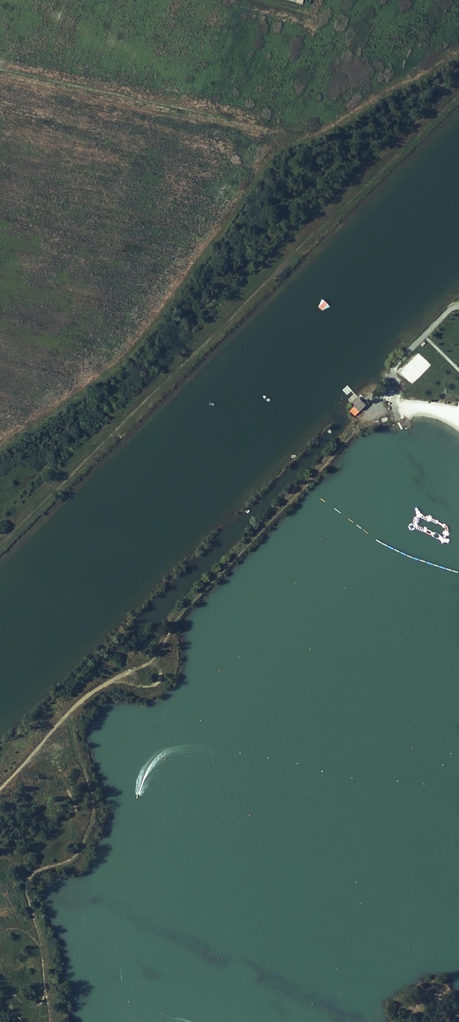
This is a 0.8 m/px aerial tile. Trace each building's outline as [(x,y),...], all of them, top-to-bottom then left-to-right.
[(406,427),(396,391),(390,392),(400,429),(406,427)] [(361,398),(353,405),(359,411),(367,405),(361,398)]
